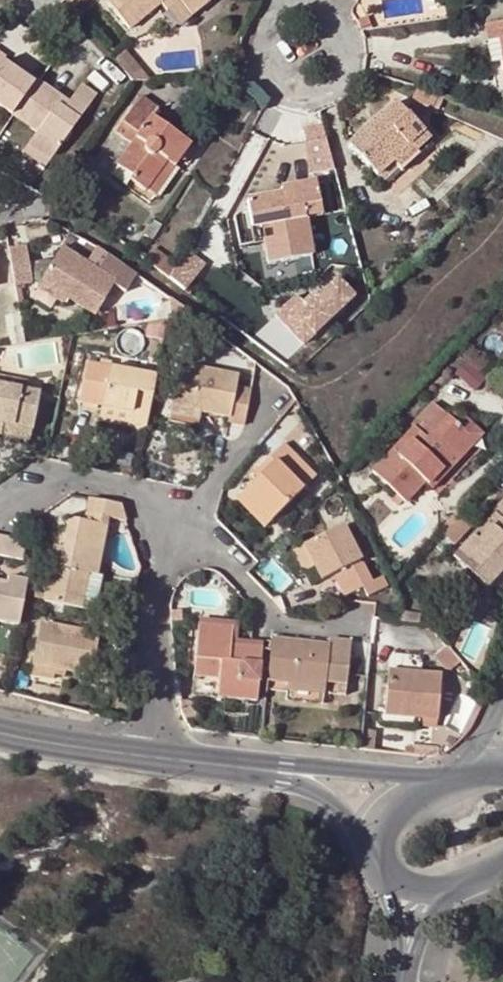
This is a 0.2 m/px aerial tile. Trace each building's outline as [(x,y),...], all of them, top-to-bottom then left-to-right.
[(71,9),(82,0),(63,0),(71,9)] [(131,29),(161,4),(167,11),(179,1),(191,16),(208,2),(206,0),(105,0),(131,29)] [(191,16),(179,1),(167,11),(179,26),(191,16)] [(485,23),(487,41),(499,39),(502,39),(502,21),(485,23)] [(112,57),(131,79),(150,77),(124,47),(112,57)] [(34,83),(19,74),(2,61),(5,57),(0,53),(0,105),(13,114),(34,83)] [(19,74),(34,83),(36,79),(22,69),(19,74)] [(36,79),(34,83),(13,114),(35,130),(27,142),(49,158),(95,93),(79,82),(67,100),(62,107),(56,103),(60,96),(36,79)] [(410,100),(430,110),(437,94),(416,87),(410,100)] [(56,103),(62,107),(67,100),(60,96),(56,103)] [(158,110),(141,96),(116,132),(131,143),(121,156),(138,169),(131,177),(147,189),(173,153),(182,159),(191,146),(167,127),(153,117),(158,110)] [(350,145),(377,176),(392,161),(411,145),(417,151),(429,140),(395,103),(350,145)] [(158,110),(153,117),(167,127),(171,120),(158,110)] [(328,122),(304,128),(316,175),(340,169),(328,122)] [(45,164),(49,158),(27,142),(22,148),(45,164)] [(417,151),(411,145),(392,161),(399,168),(417,151)] [(182,159),(173,153),(147,189),(155,195),(182,159)] [(131,177),(138,169),(121,156),(109,173),(126,185),(131,177)] [(265,239),(270,262),(310,255),(303,219),(321,216),(315,183),(279,189),(280,195),(247,201),(252,228),(271,225),(273,237),(265,239)] [(254,241),(265,239),(273,237),(271,225),(252,228),(254,241)] [(7,249),(14,286),(31,283),(27,247),(7,249)] [(170,279),(177,266),(154,248),(145,259),(170,279)] [(98,317),(116,289),(125,294),(136,276),(107,256),(98,271),(64,249),(43,282),(68,298),(98,317)] [(192,278),(177,266),(170,279),(183,289),(192,278)] [(307,301),(304,295),(281,310),(303,344),(368,304),(349,274),(307,301)] [(64,304),(68,298),(43,282),(39,288),(64,304)] [(191,317),(165,321),(161,342),(194,337),(191,317)] [(77,402),(101,407),(109,366),(85,361),(77,402)] [(239,373),(180,362),(171,404),(201,409),(228,415),(227,421),(243,424),(250,389),(236,386),(239,373)] [(119,410),(130,412),(128,423),(146,426),(155,375),(109,366),(101,407),(119,410)] [(30,431),(38,394),(0,386),(0,428),(1,425),(30,431)] [(414,425),(372,469),(406,501),(425,481),(430,486),(445,470),(439,465),(468,435),(448,416),(433,402),(412,424),(414,425)] [(200,417),(201,409),(171,404),(170,412),(200,417)] [(439,465),(445,470),(430,486),(433,489),(484,434),(457,407),(448,416),(468,435),(439,465)] [(117,421),(128,423),(130,412),(119,410),(117,421)] [(1,425),(0,428),(0,436),(28,442),(30,431),(1,425)] [(270,521),(316,475),(283,443),(269,457),(273,461),(255,479),(242,492),(270,521)] [(251,475),(255,479),(273,461),(269,457),(251,475)] [(264,527),(270,521),(242,492),(236,498),(264,527)] [(495,510),(453,554),(466,566),(488,587),(502,571),(502,498),(493,508),(495,510)] [(120,504),(89,499),(86,513),(125,520),(120,504)] [(440,527),(445,531),(463,512),(459,508),(440,527)] [(453,543),(473,522),(463,512),(445,531),(443,534),(453,543)] [(70,517),(64,546),(59,566),(50,564),(43,601),(93,610),(101,576),(95,575),(106,525),(70,517)] [(345,525),(304,544),(314,566),(322,580),(333,575),(363,561),(345,525)] [(29,542),(6,538),(0,537),(0,557),(25,562),(29,542)] [(50,564),(59,566),(64,546),(53,544),(50,564)] [(304,571),(314,566),(304,544),(292,549),(304,571)] [(333,575),(336,581),(366,566),(363,561),(333,575)] [(373,582),(366,566),(336,581),(344,597),(365,587),(369,597),(390,587),(385,576),(373,582)] [(484,591),(488,587),(466,566),(462,570),(484,591)] [(18,626),(24,597),(27,581),(8,578),(6,584),(0,583),(0,622),(18,626)] [(130,580),(126,592),(132,594),(136,582),(130,580)] [(413,610),(401,609),(400,613),(400,619),(421,621),(413,610)] [(39,620),(31,662),(65,670),(90,675),(99,633),(39,620)] [(231,627),(198,624),(193,694),(258,699),(259,679),(256,679),(241,678),(242,663),(257,664),(260,664),(262,647),(230,644),(231,627)] [(269,681),(288,682),(326,685),(329,643),(272,638),(269,681)] [(351,639),(336,638),(332,681),(348,682),(351,639)] [(448,648),(436,658),(450,674),(462,664),(448,648)] [(63,676),(65,670),(31,662),(29,673),(53,678),(54,674),(63,676)] [(242,663),(241,678),(256,679),(257,664),(242,663)] [(419,714),(440,716),(443,675),(390,670),(385,723),(418,726),(419,714)] [(287,697),(326,700),(326,685),(288,682),(287,697)] [(419,714),(418,726),(439,728),(440,716),(419,714)] [(363,746),(370,747),(373,729),(365,728),(363,746)] [(414,756),(430,758),(431,748),(415,747),(414,756)]
